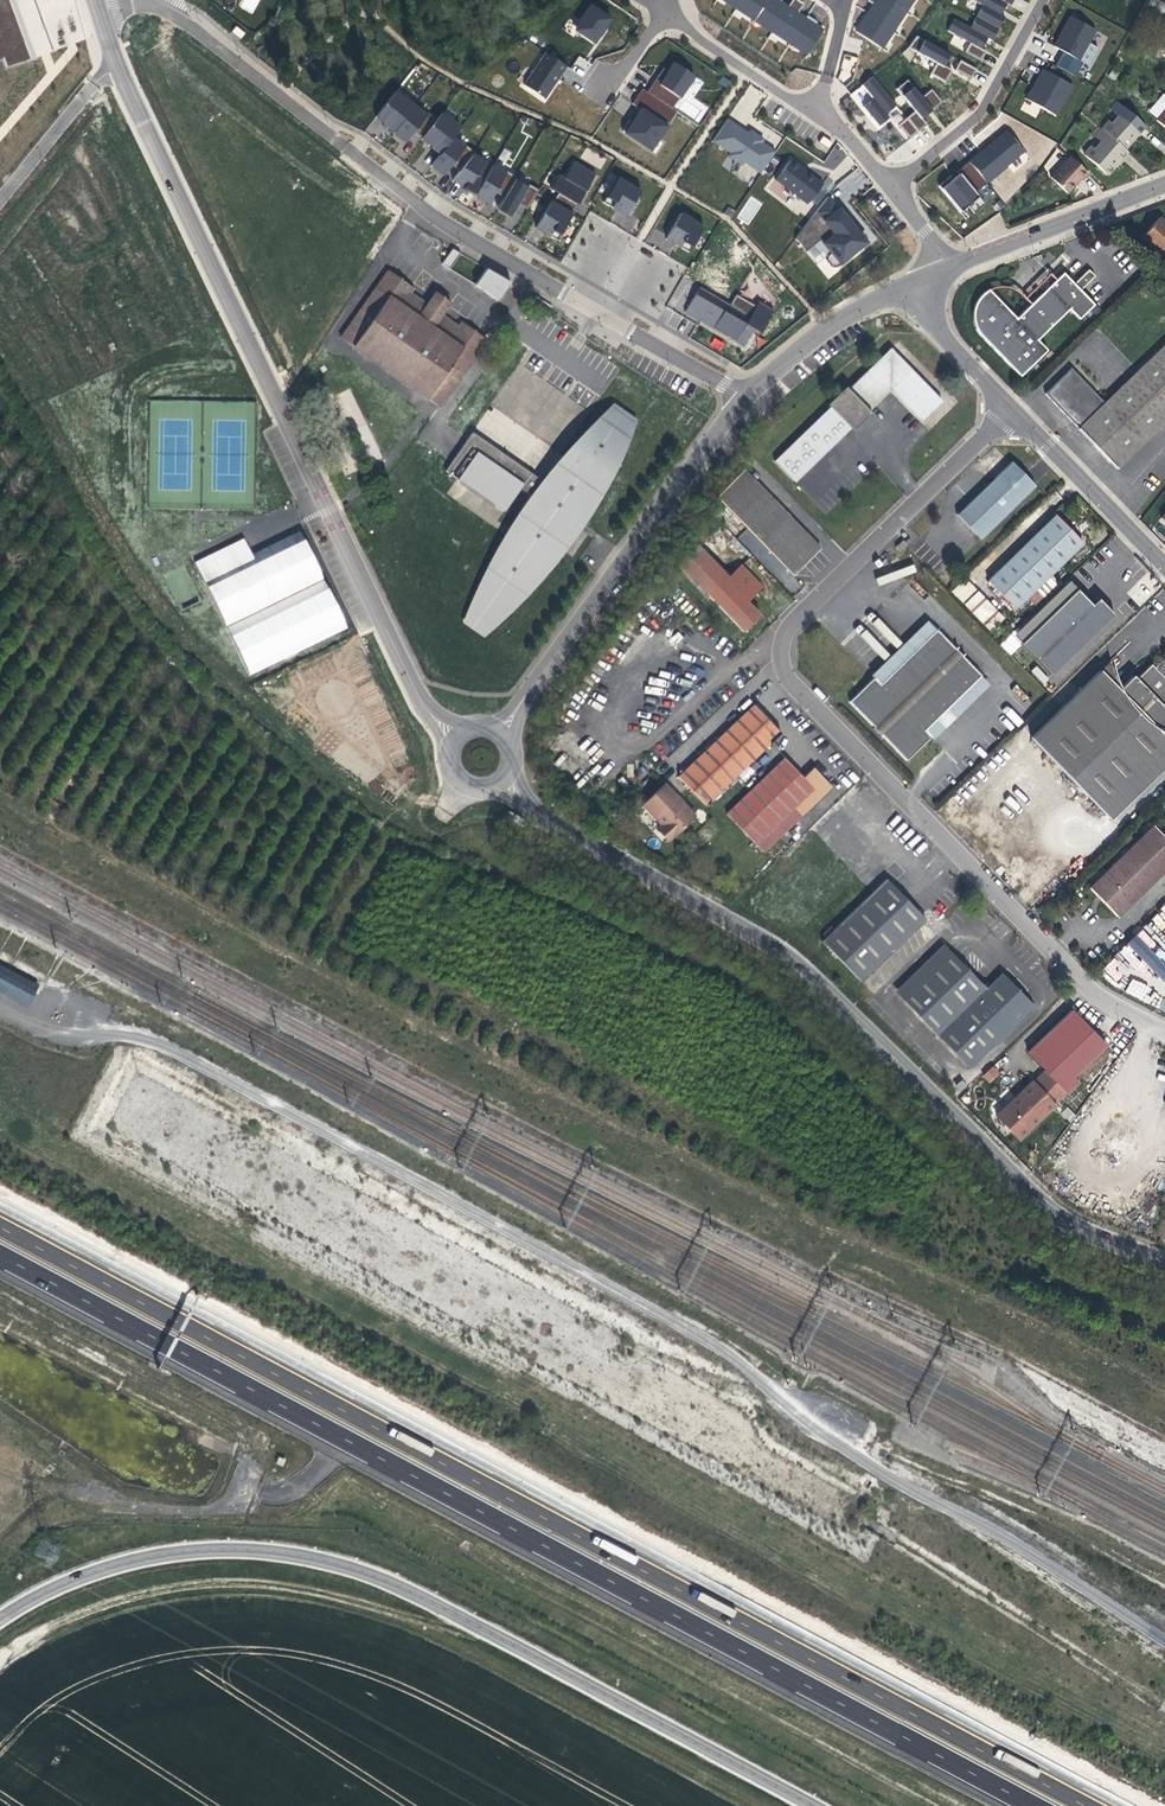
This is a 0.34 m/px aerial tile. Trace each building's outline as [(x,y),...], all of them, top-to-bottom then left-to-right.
[(2,60),(5,69),(24,63),(1,0),(0,0),(0,60),(2,60)] [(24,63),(35,59),(14,0),(1,0),(24,63)] [(729,0),(723,0),(735,8),(737,5),(729,0)] [(816,22),(806,16),(804,18),(797,13),(803,3),(798,0),(791,0),(787,7),(779,2),(781,0),(729,0),(737,5),(735,8),(754,20),(756,17),(773,28),(771,31),(789,43),(791,40),(809,52),(823,30),(814,25),(816,22)] [(913,0),(867,0),(867,1),(873,4),(867,14),(871,17),(866,25),(862,22),(855,32),(881,49),(913,0)] [(982,5),(975,16),(998,29),(1004,17),(1000,14),(1003,9),(1006,3),(1010,6),(1013,0),(973,0),(982,5)] [(1164,9),(1164,4),(1158,0),(1150,0),(1147,5),(1162,14),(1164,9)] [(610,19),(590,6),(575,27),(576,32),(594,43),(599,35),(600,36),(604,31),(606,28),(604,27),(610,19)] [(867,14),(862,22),(866,25),(871,17),(867,14)] [(998,29),(975,16),(969,27),(953,19),(947,31),(969,43),(964,52),(980,61),(985,51),(981,49),(983,44),(987,38),(991,40),(998,29)] [(1094,30),(1070,16),(1061,33),(1054,47),(1062,51),(1055,65),(1074,76),(1082,62),(1087,65),(1097,48),(1087,42),(1094,30)] [(756,17),(754,20),(771,31),(773,28),(756,17)] [(245,33),(236,26),(232,31),(241,38),(245,33)] [(915,36),(907,47),(935,63),(929,74),(944,82),(948,75),(951,70),(943,65),(949,54),(915,36)] [(789,43),(807,55),(809,52),(791,40),(789,43)] [(524,85),(544,99),(556,81),(561,73),(560,73),(565,66),(545,53),(524,85)] [(584,70),(589,63),(580,56),(574,63),(584,70)] [(970,78),(975,69),(959,60),(954,70),(970,78)] [(659,73),(646,92),(671,109),(693,76),(674,63),(667,72),(664,77),(659,73)] [(667,72),(662,68),(661,70),(659,73),(664,77),(667,72)] [(1072,85),(1042,69),(1037,78),(1040,79),(1035,88),(1033,87),(1026,99),(1055,116),(1072,85)] [(730,81),(721,76),(717,82),(726,87),(730,81)] [(896,105),(872,76),(861,85),(871,99),(862,106),(878,126),(889,118),(886,114),(896,105)] [(941,102),(930,89),(921,97),(906,80),(896,89),(914,111),(906,118),(917,132),(926,125),(921,119),(928,112),(941,102)] [(750,85),(730,116),(745,125),(764,94),(750,85)] [(622,131),(641,144),(648,133),(657,139),(676,111),(671,109),(646,92),(641,88),(631,104),(640,109),(636,115),(632,121),(629,120),(622,131)] [(537,193),(537,192),(527,187),(514,179),(504,173),(472,155),(464,148),(452,138),(460,128),(441,113),(436,120),(434,122),(426,115),(395,91),(375,117),(383,123),(382,125),(390,131),(405,142),(413,132),(418,136),(431,146),(430,148),(435,152),(439,155),(431,165),(443,175),(451,165),(456,168),(459,171),(452,180),(463,187),(462,188),(485,202),(488,203),(495,192),(503,197),(498,207),(512,215),(518,204),(527,209),(537,193)] [(1109,121),(1102,129),(1124,149),(1135,137),(1144,126),(1117,102),(1110,109),(1118,116),(1112,123),(1109,121)] [(1156,120),(1164,128),(1164,110),(1156,120)] [(436,120),(428,113),(426,115),(434,122),(436,120)] [(906,118),(898,125),(909,139),(917,132),(906,118)] [(758,136),(753,133),(751,136),(747,133),(726,119),(712,141),(729,153),(727,156),(741,165),(743,162),(760,173),(774,152),(761,142),(763,139),(758,136)] [(1124,149),(1102,129),(1099,127),(1092,135),(1100,142),(1094,149),(1092,146),(1084,155),(1107,174),(1117,162),(1127,151),(1124,149)] [(988,146),(969,162),(986,183),(1024,151),(1006,131),(988,146)] [(657,139),(648,133),(641,144),(650,150),(657,139)] [(831,143),(822,136),(818,142),(827,148),(831,143)] [(474,152),(465,145),(464,148),(472,155),(474,152)] [(838,147),(823,161),(832,170),(846,155),(838,147)] [(1089,174),(1070,157),(1050,178),(1067,193),(1075,184),(1080,180),(1082,181),(1089,174)] [(801,167),(790,159),(775,179),(807,204),(822,183),(806,171),(805,172),(800,168),(801,167)] [(551,201),(535,227),(557,240),(565,226),(578,203),(595,174),(573,161),(564,177),(559,175),(550,189),(558,193),(560,194),(555,203),(552,202),(551,201)] [(986,183),(969,162),(957,171),(959,173),(962,177),(956,182),(953,178),(951,175),(938,186),(960,212),(967,205),(973,213),(984,204),(975,192),(986,183)] [(516,177),(506,171),(504,173),(514,179),(516,177)] [(962,177),(959,173),(956,176),(953,178),(956,182),(962,177)] [(641,190),(618,177),(603,202),(615,209),(626,215),(641,190)] [(529,184),(527,187),(537,192),(538,190),(529,184)] [(749,225),(763,202),(750,195),(736,218),(749,225)] [(826,197),(795,238),(805,251),(819,240),(830,253),(826,256),(826,260),(832,267),(836,268),(862,246),(853,235),(858,232),(838,208),(836,209),(826,197)] [(498,207),(497,209),(505,214),(511,217),(512,215),(498,207)] [(680,213),(665,239),(675,244),(688,252),(703,226),(680,213)] [(1159,217),(1141,238),(1164,259),(1164,223),(1159,217)] [(862,246),(866,242),(863,238),(858,232),(853,235),(862,246)] [(450,269),(460,254),(452,248),(441,264),(450,269)] [(507,287),(510,283),(486,267),(475,285),(498,300),(507,287)] [(1090,269),(1076,280),(1082,287),(1096,276),(1090,269)] [(440,407),(488,340),(461,321),(458,326),(442,315),(451,303),(448,301),(446,305),(435,297),(438,293),(435,292),(427,304),(411,293),(414,288),(388,270),(340,337),(440,407)] [(1037,340),(1069,309),(1079,319),(1094,305),(1063,273),(1045,290),(1016,318),(988,289),(983,293),(978,298),(975,304),(973,311),(973,318),(974,325),(976,329),(980,335),(981,336),(1020,377),(1047,350),(1037,340)] [(710,293),(699,287),(697,291),(695,295),(705,301),(710,293)] [(448,301),(438,293),(435,297),(446,305),(448,301)] [(752,312),(732,301),(730,304),(710,293),(705,301),(695,295),(685,311),(728,336),(744,346),(754,329),(760,333),(773,310),(758,301),(755,306),(752,312)] [(736,294),(732,301),(752,312),(755,306),(736,294)] [(710,347),(721,351),(725,342),(714,337),(710,347)] [(1078,428),(1077,429),(1094,446),(1116,469),(1164,422),(1164,344),(1104,403),(1078,428)] [(849,426),(866,409),(868,411),(890,390),(921,422),(942,401),(890,348),(848,389),(845,386),(827,404),(830,407),(774,461),(795,482),(850,428),(851,428),(849,426)] [(1045,394),(1078,428),(1104,403),(1071,369),(1045,394)] [(576,519),(613,467),(607,462),(634,422),(611,406),(580,451),(572,463),(567,458),(548,485),(541,480),(472,432),(445,471),(504,511),(521,488),(530,495),(538,500),(498,557),(504,561),(469,612),(491,628),(523,583),(529,587),(573,524),(567,519),(570,515),(576,519)] [(580,451),(611,406),(598,417),(583,432),(569,447),(555,463),(541,480),(548,485),(567,458),(572,463),(580,451)] [(862,422),(871,413),(868,411),(866,409),(849,426),(851,428),(850,428),(853,431),(862,422)] [(498,557),(538,500),(530,495),(518,513),(506,531),(496,549),(486,567),(477,586),(467,611),(463,622),(484,636),(492,629),(513,611),(527,596),(541,580),(555,564),(567,547),(579,530),(591,513),(601,495),(611,477),(621,458),(629,439),(634,422),(607,462),(613,467),(576,519),(570,515),(567,519),(573,524),(529,587),(523,583),(491,628),(469,612),(504,561),(498,557)] [(981,539),(1035,486),(1011,461),(982,490),(957,515),(981,539)] [(820,549),(743,470),(716,497),(793,576),(806,562),(820,549)] [(1038,587),(1048,577),(1083,543),(1072,532),(1056,515),(988,581),(1015,609),(1027,597),(1037,608),(1048,597),(1038,587)] [(324,581),(299,531),(251,554),(244,538),(195,562),(226,627),(249,675),(346,628),(332,598),(324,581)] [(900,551),(907,544),(904,540),(899,545),(898,545),(895,547),(900,551)] [(1097,561),(1107,551),(1102,545),(1091,555),(1097,561)] [(725,580),(694,548),(677,564),(708,596),(725,580)] [(950,569),(955,564),(952,560),(946,566),(950,569)] [(746,602),(761,587),(740,565),(725,580),(708,596),(743,631),(753,622),(750,619),(757,612),(746,602)] [(880,584),(916,572),(914,566),(878,579),(880,584)] [(1048,597),(1058,587),(1048,577),(1038,587),(1048,597)] [(1003,619),(965,579),(952,591),(991,631),(1003,619)] [(1076,589),(1068,580),(1012,634),(1020,643),(1076,589)] [(1092,605),(1076,589),(1020,643),(1052,676),(1111,618),(1095,601),(1092,605)] [(1115,615),(1098,598),(1095,601),(1111,618),(1115,615)] [(756,619),(759,615),(757,612),(750,619),(753,622),(756,619)] [(879,619),(874,623),(896,647),(901,643),(879,619)] [(880,684),(936,630),(927,620),(871,675),(873,678),(874,678),(880,684)] [(924,730),(980,675),(936,630),(880,684),(874,678),(873,678),(849,702),(874,727),(873,728),(877,732),(880,735),(881,735),(906,760),(931,737),(931,736),(924,730)] [(872,649),(878,645),(868,630),(862,633),(872,649)] [(1160,732),(1162,731),(1164,728),(1164,657),(1154,667),(1151,664),(1136,679),(1133,675),(1120,688),(1119,689),(1100,670),(1031,738),(1110,819),(1164,765),(1164,737),(1160,732)] [(1114,673),(1112,667),(1111,663),(1111,661),(1100,670),(1119,689),(1120,688),(1118,685),(1115,677),(1114,673)] [(1043,684),(1049,679),(1037,666),(1031,671),(1043,684)] [(933,740),(990,685),(980,675),(924,730),(931,736),(931,737),(933,740)] [(705,805),(780,733),(753,705),(678,777),(705,805)] [(802,816),(832,786),(813,767),(803,778),(797,771),(784,758),(726,814),(756,844),(794,807),(802,816)] [(668,840),(694,816),(683,804),(682,805),(677,800),(678,799),(665,784),(642,805),(661,825),(657,829),(668,840)] [(1089,888),(1097,896),(1100,893),(1102,896),(1099,899),(1117,916),(1164,870),(1164,838),(1153,826),(1136,843),(1131,847),(1089,888)] [(1136,843),(1129,836),(1125,840),(1131,847),(1136,843)] [(861,982),(926,919),(908,901),(886,879),(822,941),(861,982)] [(1049,914),(1042,906),(1038,910),(1043,915),(1042,916),(1045,918),(1049,914)] [(1134,934),(1126,943),(1164,985),(1164,966),(1134,934)] [(900,997),(948,950),(943,945),(895,992),(900,997)] [(969,1068),(1033,1005),(1002,974),(992,983),(989,986),(981,986),(981,983),(980,982),(948,950),(900,997),(969,1068)] [(1103,969),(1116,982),(1129,969),(1117,956),(1103,969)] [(0,967),(0,996),(27,1010),(39,989),(0,967)] [(1046,1071),(1065,1091),(1067,1093),(1077,1082),(1073,1077),(1105,1046),(1089,1029),(1071,1010),(1027,1052),(1046,1071)] [(993,1065),(982,1075),(988,1083),(1000,1073),(993,1065)] [(1053,1103),(1065,1091),(1046,1071),(1034,1083),(1032,1081),(996,1116),(1019,1139),(1054,1104),(1053,1103)] [(288,1472),(291,1464),(281,1459),(277,1467),(288,1472)]
